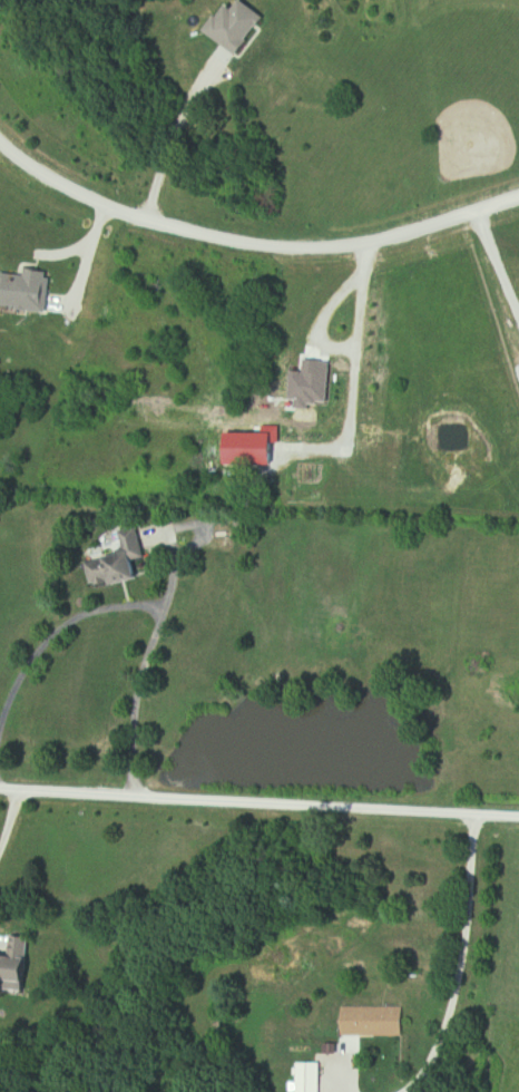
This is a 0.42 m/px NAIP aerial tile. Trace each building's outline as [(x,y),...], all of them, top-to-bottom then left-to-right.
[(89,551),(89,578),(117,578),(117,560),(106,560),(106,551),(89,551)] [(35,942),(16,935),(8,957),(0,955),(0,988),(28,998),(40,965),(28,961),(35,942)] [(344,1037),(404,1037),(404,1006),(344,1006),(344,1037)] [(302,1091),(324,1091),(324,1063),(302,1063),(302,1091)]
